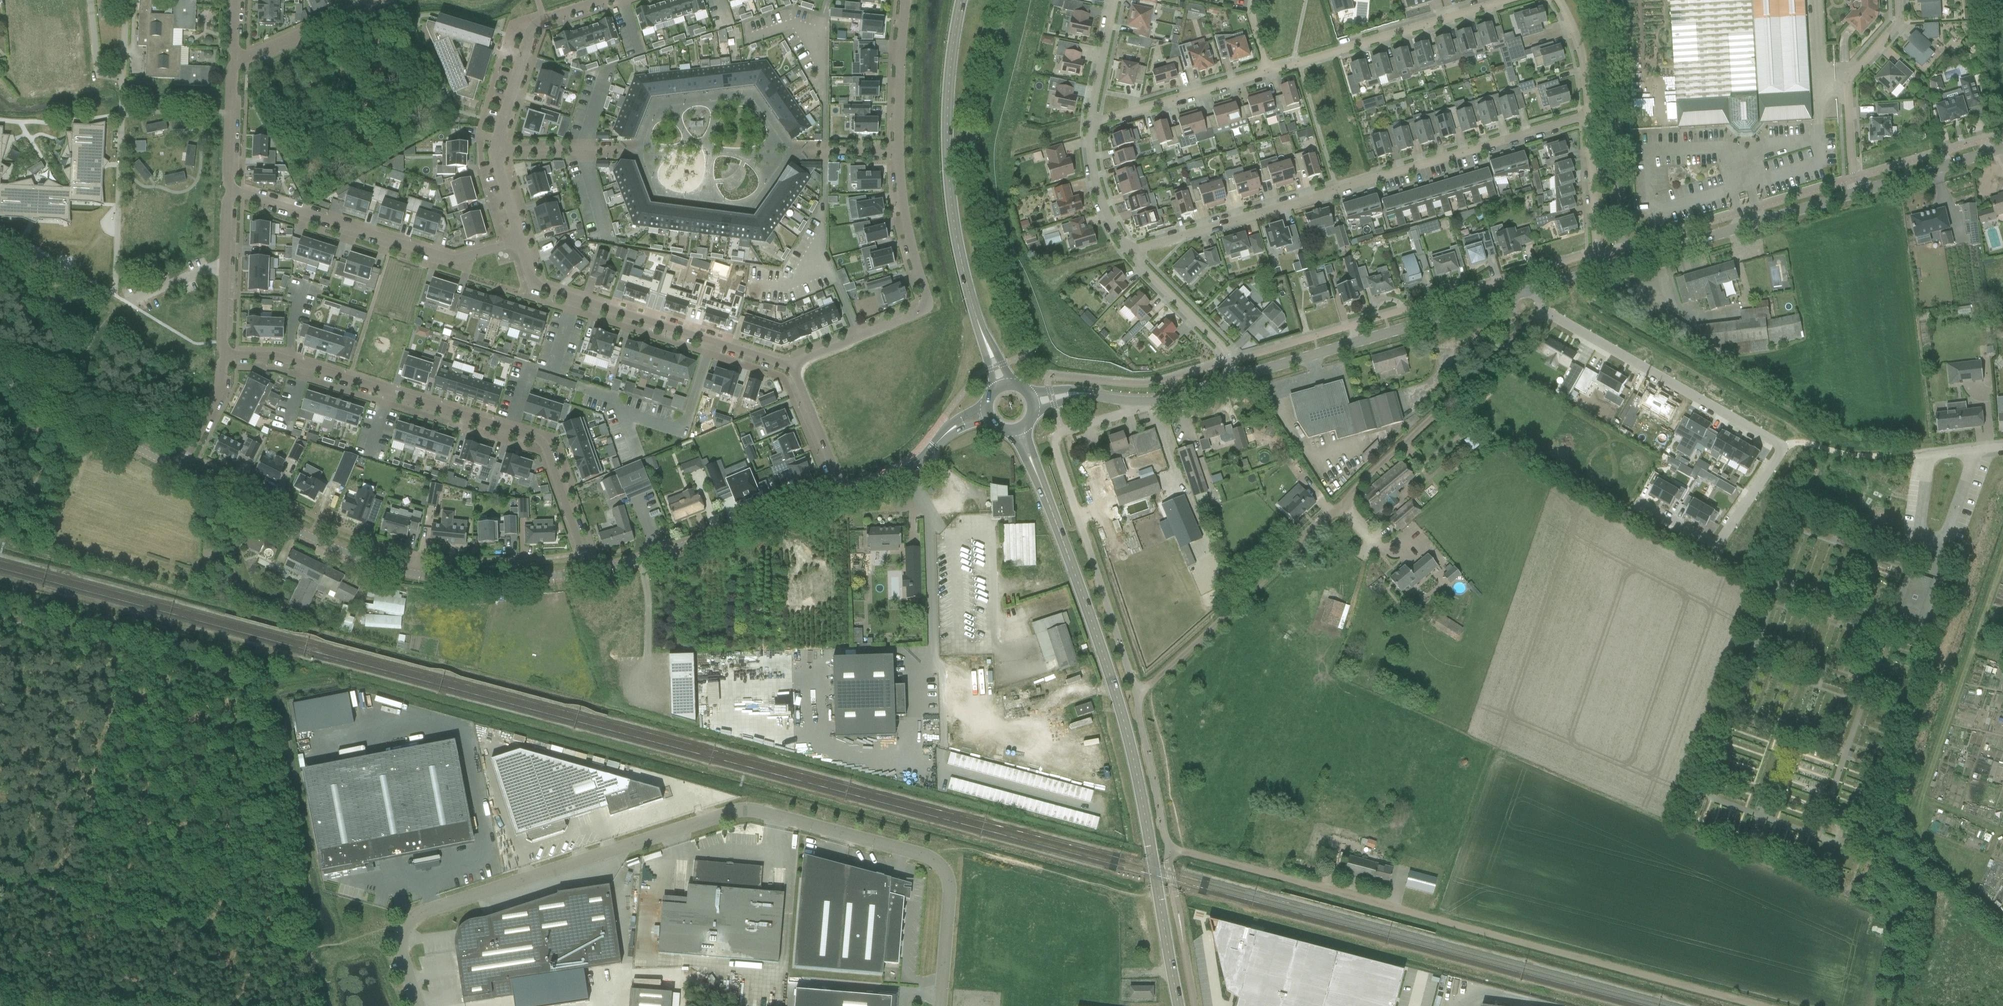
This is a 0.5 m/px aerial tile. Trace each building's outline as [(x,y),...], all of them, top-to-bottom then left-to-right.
[(306,0),(309,8),(311,7),(313,12),(323,8),(320,0),(306,0)] [(323,8),(323,9),(333,4),(333,3),(332,4),(331,0),(320,0),(323,8)] [(668,2),(673,20),(683,16),(678,0),(675,0),(668,2)] [(683,16),(693,13),(689,0),(678,0),(683,16)] [(693,13),(694,15),(705,11),(701,0),(689,0),(693,13)] [(1088,37),(1091,22),(1087,21),(1089,15),(1078,13),(1080,3),(1068,0),(1064,0),(1062,10),(1073,12),(1068,35),(1077,37),(1078,35),(1088,37)] [(1334,14),(1353,9),(1350,0),(1331,0),(1334,14)] [(1408,8),(1410,7),(1412,8),(1417,7),(1418,5),(1427,2),(1426,1),(1429,0),(1405,0),(1408,8)] [(1678,127),(1678,128),(1732,125),(1737,130),(1740,133),(1752,132),(1754,129),(1759,124),(1812,121),(1809,65),(1805,0),(1671,0),(1678,127)] [(1861,33),(1875,18),(1878,9),(1878,0),(1855,0),(1853,1),(1851,4),(1851,7),(1851,11),(1852,12),(1846,20),(1861,33)] [(1919,1),(1921,1),(1921,4),(1921,13),(1927,13),(1928,19),(1938,18),(1942,18),(1941,4),(1938,5),(1938,0),(1919,0),(1919,1)] [(1130,17),(1149,21),(1150,15),(1154,16),(1156,4),(1143,1),(1141,7),(1136,6),(1135,8),(1132,8),(1130,17)] [(668,2),(658,6),(663,23),(673,20),(668,2)] [(259,13),(284,14),(284,13),(279,13),(279,4),(284,4),(259,3),(259,13)] [(1222,9),(1231,11),(1233,5),(1223,3),(1222,9)] [(175,86),(209,87),(210,67),(181,66),(181,47),(173,47),(174,30),(195,30),(196,6),(174,5),(174,15),(152,15),(152,8),(157,8),(157,4),(140,4),(138,46),(147,47),(146,78),(175,79),(175,86)] [(1190,13),(1199,15),(1200,7),(1192,5),(1190,13)] [(658,6),(647,9),(653,26),(663,23),(658,6)] [(653,26),(647,9),(647,8),(636,11),(642,31),(653,28),(653,26)] [(1518,25),(1522,38),(1542,32),(1539,23),(1545,21),(1541,9),(1531,12),(1530,10),(1521,12),(1525,23),(1518,25)] [(842,10),(841,19),(860,21),(859,32),(862,32),(862,33),(861,41),(873,41),(873,34),(874,34),(874,36),(882,37),(883,28),(881,28),(882,19),(882,18),(866,17),(866,12),(842,10)] [(283,24),(284,14),(259,13),(259,14),(260,14),(259,24),(265,24),(265,26),(273,26),(273,24),(283,24)] [(434,45),(433,45),(454,93),(457,92),(458,95),(473,100),(478,81),(482,82),(491,52),(488,51),(493,34),(440,17),(439,20),(430,18),(427,28),(434,45)] [(1144,38),(1149,39),(1151,28),(1148,27),(1149,21),(1130,17),(1128,26),(1131,27),(1131,29),(1137,30),(1135,36),(1144,38)] [(600,24),(606,41),(606,43),(617,39),(611,19),(600,23),(600,24)] [(1910,43),(1903,51),(1918,64),(1922,59),(1926,63),(1935,54),(1929,48),(1931,46),(1927,42),(1930,39),(1939,39),(1939,23),(1924,24),(1925,32),(1921,36),(1917,33),(1909,42),(1910,43)] [(600,24),(590,28),(596,45),(606,41),(600,24)] [(1489,24),(1477,28),(1479,34),(1485,53),(1484,47),(1492,44),(1493,51),(1506,47),(1504,42),(1505,42),(1501,27),(1500,27),(1491,30),(1489,24)] [(590,28),(580,31),(586,48),(596,45),(590,28)] [(728,43),(727,33),(725,29),(720,31),(719,32),(720,44),(728,43)] [(580,31),(570,34),(576,51),(586,48),(580,31)] [(1468,31),(1456,34),(1458,40),(1464,59),(1472,57),(1485,53),(1479,34),(1470,36),(1468,31)] [(576,51),(570,34),(570,33),(557,37),(558,39),(553,40),(557,50),(562,48),(565,56),(576,53),(576,51)] [(1226,47),(1230,63),(1249,57),(1248,54),(1249,54),(1249,48),(1247,48),(1244,38),(1235,40),(1232,36),(1214,36),(1218,50),(1226,47)] [(1435,40),(1437,46),(1442,66),(1443,66),(1441,59),(1449,57),(1451,63),(1464,59),(1458,40),(1449,43),(1447,37),(1435,40)] [(1505,42),(1504,42),(1506,47),(1507,50),(1522,45),(1520,37),(1505,42)] [(1144,38),(1143,47),(1149,49),(1151,40),(1149,39),(1144,38)] [(1070,74),(1080,76),(1083,61),(1079,61),(1081,54),(1077,53),(1078,45),(1059,41),(1057,49),(1066,51),(1064,58),(1063,57),(1060,74),(1069,76),(1070,74)] [(876,52),(874,52),(874,43),(858,42),(858,56),(855,56),(855,65),(860,65),(860,74),(861,74),(876,74),(876,52)] [(1190,43),(1178,47),(1179,51),(1182,61),(1189,59),(1191,65),(1193,70),(1198,69),(1199,72),(1205,70),(1205,69),(1213,66),(1211,60),(1212,58),(1210,52),(1208,51),(1206,44),(1191,49),(1190,43)] [(1426,43),(1414,47),(1416,52),(1421,72),(1442,66),(1437,46),(1428,49),(1426,43)] [(1541,56),(1544,67),(1553,65),(1552,63),(1563,60),(1559,47),(1553,49),(1551,43),(1531,49),(1531,50),(1524,52),(1522,45),(1507,50),(1511,64),(1526,59),(1525,56),(1532,54),(1534,58),(1541,56)] [(1393,53),(1394,59),(1400,78),(1401,78),(1399,72),(1407,70),(1409,76),(1421,72),(1416,52),(1407,55),(1405,49),(1393,53)] [(1372,59),(1373,65),(1379,85),(1380,84),(1378,78),(1386,76),(1388,82),(1400,78),(1394,59),(1386,61),(1384,56),(1372,59)] [(1152,72),(1156,85),(1177,79),(1176,75),(1183,73),(1178,57),(1165,61),(1167,68),(1152,72)] [(1876,79),(1891,93),(1899,84),(1903,87),(1914,74),(1899,61),(1894,67),(1890,63),(1876,79)] [(438,78),(432,62),(425,65),(432,81),(438,78)] [(756,83),(773,72),(766,62),(751,64),(753,84),(756,83)] [(1365,82),(1367,88),(1379,85),(1373,65),(1365,68),(1363,62),(1351,65),(1354,76),(1345,78),(1350,96),(1359,93),(1356,85),(1365,82)] [(1118,83),(1133,86),(1134,80),(1143,82),(1146,68),(1122,63),(1121,70),(1117,70),(1115,80),(1119,81),(1118,83)] [(743,85),(753,84),(751,64),(740,65),(743,85)] [(733,86),(743,85),(740,65),(730,66),(733,86)] [(723,87),(733,86),(730,66),(720,67),(723,87)] [(713,88),(723,87),(720,67),(710,68),(713,88)] [(703,89),(713,88),(710,68),(700,70),(703,89)] [(556,70),(555,76),(542,72),(538,83),(559,89),(562,79),(567,80),(569,73),(556,70)] [(700,70),(690,71),(692,91),(703,89),(700,70)] [(690,71),(680,72),(682,92),(692,91),(690,71)] [(682,92),(680,72),(670,73),(673,93),(682,92)] [(762,92),(778,80),(773,72),(756,83),(762,92)] [(662,94),(673,93),(670,73),(660,74),(662,94)] [(652,95),(662,94),(660,74),(650,75),(652,95)] [(649,96),(652,95),(650,75),(635,77),(630,88),(649,96)] [(1937,106),(1942,123),(1951,121),(1951,123),(1960,120),(1959,118),(1968,115),(1966,109),(1969,108),(1969,109),(1982,105),(1973,76),(1968,78),(1968,79),(1962,81),(1964,87),(1963,88),(1964,93),(1961,93),(1960,90),(1943,96),(1945,103),(1937,106)] [(878,97),(879,97),(879,84),(878,84),(864,84),(864,78),(852,78),(852,85),(855,85),(855,97),(858,97),(862,97),(862,101),(872,101),(872,97),(878,97)] [(768,101),(785,90),(778,80),(762,92),(768,101)] [(1532,81),(1517,86),(1518,88),(1520,94),(1520,93),(1535,89),(1532,81)] [(1547,98),(1550,109),(1559,106),(1558,104),(1569,101),(1565,89),(1559,90),(1556,81),(1537,87),(1541,100),(1547,98)] [(558,108),(563,91),(559,89),(538,83),(535,94),(548,98),(546,105),(558,108)] [(1278,101),(1282,113),(1293,110),(1300,108),(1298,104),(1298,102),(1301,101),(1298,91),(1295,91),(1292,83),(1280,87),(1284,99),(1278,101)] [(1062,109),(1073,112),(1076,97),(1072,96),(1073,89),(1058,86),(1057,93),(1056,93),(1053,109),(1062,111),(1062,109)] [(645,106),(649,96),(630,88),(626,99),(645,106)] [(1498,94),(1497,95),(1503,114),(1504,120),(1517,116),(1515,111),(1525,108),(1520,93),(1520,94),(1518,88),(1506,92),(1508,98),(1499,101),(1498,94)] [(775,110),(791,99),(785,90),(768,101),(775,110)] [(444,91),(437,94),(446,114),(452,111),(444,91)] [(1266,91),(1257,93),(1264,114),(1265,120),(1279,116),(1281,122),(1284,121),(1282,115),(1282,113),(1278,101),(1277,97),(1275,98),(1271,99),(1270,94),(1270,93),(1270,94),(1267,94),(1266,91)] [(1397,94),(1399,100),(1406,98),(1404,92),(1397,94)] [(1243,107),(1246,120),(1264,114),(1257,93),(1248,96),(1249,99),(1247,100),(1248,105),(1243,107)] [(1497,95),(1476,101),(1482,121),(1483,126),(1496,123),(1494,117),(1503,114),(1497,95)] [(620,96),(616,107),(622,109),(641,117),(645,106),(626,99),(620,96)] [(1382,96),(1373,99),(1376,108),(1384,105),(1382,96)] [(781,120),(798,108),(791,99),(775,110),(781,120)] [(1223,104),(1229,125),(1231,130),(1248,125),(1246,120),(1243,107),(1237,109),(1235,104),(1233,105),(1232,101),(1223,104)] [(1455,107),(1461,127),(1462,133),(1475,129),(1473,123),(1482,121),(1476,101),(1464,105),(1465,111),(1457,113),(1455,107)] [(1208,117),(1212,130),(1229,125),(1223,104),(1214,106),(1215,110),(1212,111),(1214,116),(1208,117)] [(1870,130),(1871,141),(1882,141),(1882,138),(1892,137),(1891,119),(1889,119),(1888,114),(1898,114),(1898,105),(1878,106),(1878,115),(1879,115),(1879,120),(1873,120),(1873,130),(1870,130)] [(869,134),(878,134),(878,119),(867,119),(867,115),(870,115),(870,106),(850,106),(850,115),(855,115),(855,119),(854,119),(854,121),(852,121),(852,130),(854,130),(854,134),(861,134),(861,135),(869,135),(869,134)] [(1434,114),(1439,133),(1441,139),(1454,135),(1452,129),(1461,127),(1455,107),(1442,111),(1444,117),(1436,119),(1434,113),(1434,114)] [(798,108),(781,120),(788,129),(804,118),(798,108)] [(636,127),(641,117),(622,109),(618,120),(636,127)] [(559,115),(543,110),(541,116),(529,112),(524,130),(524,132),(533,135),(534,133),(539,134),(542,123),(548,125),(549,121),(556,123),(559,115)] [(1188,114),(1194,135),(1197,143),(1214,138),(1212,130),(1208,117),(1202,119),(1201,114),(1198,115),(1197,111),(1188,114)] [(1179,126),(1174,128),(1180,149),(1191,146),(1188,137),(1194,135),(1188,114),(1179,117),(1180,120),(1178,121),(1179,126)] [(1418,139),(1420,145),(1432,141),(1431,136),(1439,133),(1434,114),(1421,117),(1421,114),(1413,117),(1413,120),(1418,139)] [(563,118),(561,124),(568,126),(570,120),(563,118)] [(811,127),(804,118),(788,129),(795,139),(811,127)] [(614,131),(632,138),(636,127),(618,120),(614,131)] [(1397,146),(1399,151),(1411,148),(1410,142),(1418,139),(1413,120),(1400,123),(1402,130),(1394,132),(1392,126),(1397,146)] [(181,122),(172,123),(172,131),(193,130),(192,122),(193,122),(193,121),(181,122)] [(1166,143),(1167,147),(1178,144),(1175,132),(1169,133),(1165,121),(1153,124),(1154,128),(1160,145),(1166,143)] [(155,124),(146,126),(147,134),(168,130),(166,122),(155,124)] [(7,218),(60,220),(69,221),(70,208),(70,202),(92,203),(101,203),(102,185),(103,172),(104,159),(105,127),(88,126),(73,126),(72,134),(66,133),(68,144),(72,144),(71,155),(70,155),(70,160),(71,160),(71,168),(70,185),(70,188),(64,188),(44,187),(44,186),(39,185),(39,187),(1,185),(1,180),(2,164),(2,161),(2,149),(2,147),(6,147),(9,136),(3,135),(3,128),(0,128),(0,217),(7,218)] [(1375,147),(1378,158),(1390,154),(1389,148),(1397,146),(1392,126),(1379,130),(1381,136),(1370,139),(1373,148),(1375,147)] [(1154,128),(1149,129),(1151,139),(1152,142),(1158,140),(1154,128)] [(1311,129),(1304,131),(1306,139),(1314,137),(1311,129)] [(1117,147),(1130,144),(1133,143),(1130,131),(1112,136),(1113,139),(1110,140),(1112,149),(1117,147)] [(1288,135),(1279,138),(1281,145),(1290,142),(1288,135)] [(254,137),(253,159),(264,159),(264,165),(275,166),(276,152),(268,152),(269,138),(254,137)] [(1552,141),(1544,143),(1549,160),(1545,161),(1547,167),(1570,161),(1570,160),(1568,161),(1566,155),(1568,155),(1565,146),(1564,147),(1563,144),(1565,143),(1564,140),(1553,143),(1552,141)] [(146,142),(136,142),(136,152),(146,152),(146,142)] [(442,144),(442,156),(467,156),(467,144),(442,144)] [(1119,166),(1132,162),(1135,161),(1130,144),(1117,147),(1119,153),(1114,154),(1115,157),(1111,158),(1114,167),(1119,166)] [(1051,148),(1046,150),(1050,165),(1047,166),(1052,182),(1058,180),(1066,177),(1066,176),(1073,173),(1073,171),(1074,171),(1074,170),(1074,169),(1074,168),(1074,167),(1073,167),(1073,166),(1072,166),(1071,166),(1069,159),(1065,161),(1061,145),(1051,148)] [(188,146),(185,166),(193,167),(193,168),(194,168),(195,156),(196,147),(188,146)] [(404,153),(404,156),(415,156),(415,146),(404,153)] [(1043,160),(1041,152),(1034,154),(1036,162),(1043,160)] [(1304,166),(1308,179),(1319,175),(1317,167),(1320,166),(1317,156),(1314,157),(1313,154),(1307,156),(1306,152),(1294,155),(1299,172),(1298,168),(1304,166)] [(1512,155),(1518,176),(1518,175),(1517,172),(1528,171),(1529,172),(1523,152),(1515,154),(1515,156),(1512,157),(1512,155)] [(1278,164),(1285,185),(1293,183),(1292,179),(1295,179),(1293,173),(1299,172),(1294,155),(1295,159),(1278,164)] [(1500,159),(1506,179),(1507,179),(1506,175),(1517,175),(1517,176),(1518,176),(1512,155),(1503,158),(1504,159),(1501,160),(1501,159),(1500,159)] [(437,166),(437,175),(455,175),(455,167),(466,167),(466,164),(467,164),(467,161),(467,156),(442,156),(442,166),(437,166)] [(1259,162),(1261,170),(1265,182),(1270,180),(1272,185),(1275,185),(1276,188),(1285,185),(1278,164),(1276,157),(1259,162)] [(1176,160),(1178,167),(1185,165),(1183,158),(1176,160)] [(1489,162),(1495,182),(1494,179),(1506,178),(1506,179),(1500,159),(1492,161),(1493,163),(1490,164),(1489,162)] [(133,166),(132,166),(140,175),(146,182),(152,177),(139,161),(133,166)] [(1550,178),(1550,179),(1573,172),(1570,161),(1547,167),(1547,168),(1553,166),(1554,177),(1550,178)] [(556,162),(553,162),(556,171),(565,168),(564,162),(556,162)] [(1117,176),(1113,177),(1116,186),(1137,179),(1143,177),(1140,167),(1134,169),(1132,162),(1119,166),(1121,172),(1116,173),(1117,176)] [(794,166),(788,175),(804,187),(811,177),(809,176),(813,171),(814,170),(814,163),(807,163),(801,163),(801,170),(795,166),(794,166)] [(617,182),(636,175),(632,164),(613,171),(617,182)] [(255,171),(254,183),(275,184),(276,173),(289,173),(285,166),(263,166),(263,172),(255,171)] [(530,169),(532,177),(526,179),(531,198),(550,193),(548,186),(550,185),(547,175),(551,174),(549,166),(540,169),(539,166),(530,169)] [(865,167),(850,167),(850,183),(857,183),(857,191),(881,190),(880,174),(865,174),(865,167)] [(1240,195),(1241,198),(1250,196),(1244,175),(1242,168),(1231,171),(1231,170),(1225,172),(1227,180),(1230,192),(1236,190),(1238,196),(1240,195)] [(1472,173),(1477,190),(1485,188),(1489,200),(1494,199),(1496,196),(1487,168),(1478,171),(1479,174),(1476,175),(1475,172),(1472,173)] [(390,170),(388,178),(394,180),(400,182),(402,182),(404,175),(390,170)] [(1244,175),(1250,196),(1259,193),(1258,190),(1261,189),(1259,184),(1265,182),(1261,170),(1244,175)] [(1551,190),(1551,191),(1574,184),(1570,173),(1573,172),(1550,179),(1554,178),(1554,189),(1551,190)] [(184,173),(164,177),(166,185),(165,185),(166,186),(177,183),(186,181),(184,173)] [(1457,178),(1465,207),(1466,207),(1462,194),(1470,192),(1474,205),(1481,203),(1472,173),(1463,176),(1464,178),(1460,179),(1460,177),(1457,178)] [(636,175),(617,182),(621,193),(640,186),(636,175)] [(797,196),(804,187),(788,175),(781,185),(797,196)] [(1206,205),(1207,209),(1216,206),(1209,185),(1207,178),(1190,183),(1191,186),(1195,199),(1196,202),(1202,201),(1203,206),(1206,205)] [(1447,199),(1455,196),(1458,209),(1465,207),(1457,178),(1448,180),(1449,183),(1445,184),(1444,181),(1442,182),(1447,199)] [(473,190),(470,179),(452,184),(455,195),(473,190)] [(1128,195),(1129,200),(1145,196),(1143,189),(1140,190),(1137,179),(1116,186),(1118,194),(1122,193),(1123,196),(1128,195)] [(1209,185),(1216,206),(1224,203),(1223,200),(1226,199),(1225,194),(1230,192),(1227,180),(1209,185)] [(1427,187),(1431,203),(1440,201),(1443,214),(1450,212),(1447,199),(1442,182),(1433,185),(1434,187),(1430,188),(1429,186),(1427,187)] [(1551,202),(1551,203),(1574,196),(1571,185),(1574,184),(1551,191),(1554,190),(1555,201),(1551,202)] [(774,194),(791,206),(797,196),(781,185),(774,194)] [(622,193),(626,203),(644,197),(640,186),(622,193)] [(1057,203),(1061,216),(1082,210),(1081,207),(1083,207),(1081,200),(1079,200),(1078,197),(1071,199),(1070,196),(1071,196),(1068,186),(1054,190),(1058,203),(1057,203)] [(1191,186),(1180,189),(1181,194),(1174,195),(1176,200),(1181,216),(1183,216),(1185,217),(1189,216),(1190,213),(1193,213),(1189,200),(1195,199),(1191,186)] [(377,202),(382,189),(375,187),(372,196),(361,193),(356,211),(366,215),(371,200),(377,202)] [(1412,191),(1420,221),(1421,221),(1417,208),(1424,206),(1428,218),(1435,216),(1431,203),(1427,187),(1418,189),(1418,192),(1415,193),(1414,190),(1412,191)] [(355,211),(361,193),(350,189),(338,197),(337,199),(346,202),(345,208),(355,211)] [(382,189),(377,202),(384,204),(379,219),(390,222),(396,204),(399,194),(388,191),(382,189)] [(473,190),(455,195),(458,206),(460,212),(467,210),(466,204),(476,201),(473,190)] [(1396,196),(1405,225),(1402,213),(1409,210),(1413,223),(1420,221),(1412,191),(1402,194),(1403,196),(1400,197),(1399,195),(1396,196)] [(784,215),(791,206),(774,194),(768,203),(784,215)] [(1138,216),(1154,212),(1157,211),(1152,194),(1145,196),(1129,200),(1124,202),(1127,211),(1130,210),(1131,213),(1136,211),(1138,216)] [(1364,198),(1370,218),(1371,218),(1370,215),(1381,214),(1381,215),(1382,215),(1376,195),(1368,197),(1368,199),(1365,200),(1365,198),(1364,198)] [(560,203),(558,196),(546,200),(548,206),(535,210),(538,221),(559,215),(556,205),(560,203)] [(866,203),(865,196),(848,199),(849,206),(857,204),(859,218),(882,214),(881,210),(883,210),(881,201),(866,203)] [(1394,215),(1398,227),(1405,225),(1396,196),(1387,198),(1388,201),(1385,202),(1384,199),(1381,200),(1382,204),(1386,217),(1394,215)] [(1555,202),(1556,213),(1556,214),(1560,213),(1575,208),(1572,197),(1574,196),(1551,203),(1552,203),(1555,202)] [(1981,224),(1997,219),(1996,216),(2002,214),(2002,196),(1991,200),(1994,209),(1978,214),(1981,224)] [(630,214),(648,207),(644,197),(626,203),(630,214)] [(411,213),(416,200),(409,198),(406,207),(396,204),(390,222),(401,225),(405,211),(411,213)] [(1353,201),(1359,222),(1360,221),(1358,218),(1370,217),(1370,218),(1364,198),(1356,201),(1357,202),(1354,203),(1354,201),(1353,201)] [(430,214),(433,205),(416,200),(412,213),(418,215),(413,229),(424,233),(430,214)] [(1176,200),(1170,202),(1175,218),(1181,217),(1181,216),(1176,200)] [(1342,205),(1348,225),(1347,221),(1359,221),(1359,222),(1353,201),(1345,204),(1346,205),(1343,206),(1342,205)] [(778,224),(784,215),(768,203),(761,212),(778,224)] [(1962,206),(1965,224),(1978,222),(1975,204),(1962,206)] [(652,207),(648,207),(630,214),(634,225),(649,227),(652,207)] [(659,228),(661,209),(652,207),(649,227),(659,228)] [(1914,228),(1916,237),(1929,234),(1950,228),(1945,208),(1911,217),(1913,226),(1913,228),(1914,228)] [(659,228),(669,230),(672,210),(661,209),(659,228)] [(1338,249),(1348,246),(1343,227),(1334,229),(1328,209),(1319,212),(1319,211),(1313,212),(1313,213),(1305,216),(1307,225),(1306,226),(1308,232),(1309,232),(1310,233),(1324,229),(1327,238),(1334,235),(1338,249)] [(669,230),(679,231),(682,211),(672,210),(669,230)] [(689,232),(691,212),(682,211),(679,231),(689,232)] [(699,233),(702,214),(691,212),(689,232),(699,233)] [(772,232),(778,224),(761,212),(755,221),(772,232)] [(1146,227),(1147,231),(1157,228),(1156,227),(1163,225),(1160,217),(1156,218),(1154,212),(1138,216),(1133,218),(1136,227),(1139,226),(1140,229),(1146,227)] [(480,213),(461,218),(465,229),(483,224),(480,213)] [(1554,221),(1559,238),(1567,236),(1566,233),(1577,230),(1574,221),(1573,218),(1572,215),(1562,219),(1560,213),(1556,214),(1556,213),(1540,218),(1535,219),(1535,223),(1536,229),(1542,227),(1549,223),(1554,221)] [(444,219),(430,214),(424,233),(435,236),(437,230),(445,232),(446,227),(444,219)] [(568,232),(563,214),(559,215),(538,221),(542,233),(554,229),(556,235),(568,232)] [(699,233),(710,235),(712,215),(702,214),(699,233)] [(710,235),(719,236),(722,216),(712,215),(710,235)] [(722,216),(719,236),(730,237),(732,218),(722,216)] [(740,239),(742,219),(732,218),(730,237),(740,239)] [(1070,223),(1061,226),(1063,235),(1068,233),(1071,233),(1072,237),(1076,249),(1096,243),(1092,230),(1084,232),(1083,229),(1085,229),(1082,218),(1069,222),(1070,223)] [(740,239),(739,247),(748,248),(749,240),(752,220),(742,219),(740,239)] [(755,221),(752,220),(749,240),(765,242),(772,232),(755,221)] [(1028,220),(1020,223),(1022,230),(1030,228),(1028,220)] [(884,225),(884,226),(871,229),(869,222),(853,225),(855,234),(864,232),(867,245),(868,245),(868,244),(887,239),(888,240),(888,239),(885,226),(884,225)] [(251,223),(251,235),(270,236),(275,236),(275,224),(251,223)] [(1275,246),(1276,249),(1286,246),(1288,252),(1301,248),(1297,237),(1290,239),(1287,229),(1284,230),(1282,223),(1269,226),(1270,229),(1265,231),(1271,248),(1275,246)] [(460,230),(463,241),(486,235),(483,224),(465,229),(460,230)] [(1426,224),(1416,227),(1419,236),(1429,233),(1426,224)] [(1420,240),(1416,228),(1416,227),(1407,229),(1410,240),(1412,239),(1413,242),(1420,240)] [(1503,232),(1492,235),(1495,243),(1498,242),(1499,247),(1501,247),(1504,257),(1521,252),(1519,246),(1520,246),(1519,245),(1522,244),(1522,245),(1532,242),(1528,228),(1515,232),(1514,229),(1503,232)] [(1486,250),(1493,248),(1488,232),(1478,235),(1477,234),(1470,236),(1470,235),(1468,236),(1468,237),(1461,239),(1464,248),(1463,248),(1464,249),(1470,267),(1486,262),(1482,251),(1486,249),(1486,250)] [(1940,235),(1943,247),(1954,244),(1950,232),(1940,235)] [(1038,242),(1035,234),(1025,237),(1028,245),(1038,242)] [(1244,234),(1222,240),(1227,256),(1230,255),(1231,259),(1240,257),(1239,252),(1248,249),(1252,248),(1254,253),(1254,254),(1262,251),(1260,246),(1258,236),(1250,239),(1246,241),(1244,235),(1244,234)] [(270,247),(270,236),(251,235),(251,246),(270,247)] [(560,250),(550,259),(558,268),(577,250),(565,237),(555,245),(560,250)] [(299,250),(292,248),(292,260),(306,265),(314,242),(302,238),(299,250)] [(325,246),(314,242),(306,265),(317,268),(319,264),(325,246)] [(331,267),(336,249),(325,246),(319,264),(331,267)] [(882,269),(881,267),(894,264),(891,249),(877,253),(875,246),(860,250),(863,259),(863,258),(869,257),(873,271),(882,269)] [(1432,261),(1437,276),(1444,274),(1445,275),(1450,273),(1450,272),(1457,270),(1455,264),(1462,262),(1457,246),(1450,248),(1451,250),(1444,252),(1446,257),(1432,261)] [(617,248),(614,257),(623,260),(626,250),(617,248)] [(1189,283),(1190,285),(1198,278),(1196,276),(1207,266),(1206,266),(1208,265),(1208,267),(1219,264),(1214,249),(1204,252),(1204,254),(1196,256),(1191,250),(1173,268),(1178,273),(1178,275),(1181,279),(1183,279),(1188,284),(1189,283)] [(577,250),(558,268),(566,277),(576,268),(580,272),(589,264),(585,258),(577,250)] [(630,250),(627,258),(635,261),(638,252),(630,250)] [(1401,276),(1405,286),(1421,282),(1418,272),(1420,271),(1421,273),(1429,271),(1423,252),(1424,255),(1417,257),(1416,254),(1401,258),(1406,275),(1401,276)] [(357,256),(351,254),(348,265),(338,262),(334,275),(355,282),(357,277),(364,256),(357,254),(357,256)] [(1304,254),(1297,256),(1299,263),(1302,271),(1308,269),(1304,254)] [(364,256),(355,282),(356,282),(366,285),(366,287),(374,290),(379,275),(371,273),(373,268),(375,261),(369,259),(370,258),(364,256)] [(606,261),(596,257),(590,277),(597,279),(595,287),(609,291),(611,283),(612,284),(615,273),(604,269),(606,261)] [(250,258),(250,269),(273,270),(274,259),(250,258)] [(626,261),(620,282),(627,284),(623,295),(635,299),(641,279),(630,276),(633,268),(634,264),(626,261)] [(1707,297),(1711,311),(1730,306),(1728,300),(1726,301),(1724,293),(1721,293),(1719,286),(1739,280),(1736,272),(1734,262),(1676,279),(1684,304),(1707,297)] [(1363,291),(1360,280),(1361,280),(1357,269),(1356,264),(1346,267),(1350,282),(1336,286),(1336,287),(1339,295),(1340,295),(1343,305),(1358,300),(1356,293),(1363,291)] [(1330,265),(1324,267),(1326,275),(1333,273),(1330,265)] [(1357,269),(1361,280),(1368,277),(1365,267),(1357,269)] [(1103,299),(1109,305),(1128,287),(1123,282),(1126,279),(1115,268),(1107,276),(1106,275),(1098,283),(1109,294),(1103,299)] [(273,270),(250,269),(249,280),(268,281),(269,270),(273,270)] [(641,279),(635,299),(646,303),(650,291),(657,293),(664,273),(655,270),(654,275),(651,283),(641,279)] [(1315,271),(1304,274),(1309,292),(1310,295),(1311,298),(1309,300),(1313,305),(1329,300),(1326,291),(1325,287),(1326,287),(1322,273),(1316,275),(1315,271)] [(666,273),(659,294),(667,296),(663,308),(674,312),(681,292),(670,289),(674,276),(666,273)] [(1378,276),(1367,280),(1372,296),(1386,292),(1386,294),(1392,292),(1391,290),(1393,290),(1388,274),(1378,276)] [(846,276),(840,279),(842,283),(843,286),(849,284),(846,276)] [(892,285),(889,277),(873,282),(875,289),(881,288),(882,292),(883,294),(881,294),(884,305),(887,304),(888,306),(903,299),(902,296),(906,295),(904,290),(902,291),(899,284),(892,287),(891,285),(892,285)] [(328,287),(329,282),(322,279),(320,285),(324,286),(328,287)] [(439,281),(433,280),(430,291),(424,289),(420,302),(426,304),(427,299),(439,303),(446,281),(440,279),(439,281)] [(249,280),(249,291),(268,292),(268,281),(249,280)] [(452,283),(446,281),(439,303),(450,307),(449,311),(455,313),(459,300),(453,298),(457,287),(451,285),(452,283)] [(681,292),(674,312),(686,315),(689,304),(697,306),(703,285),(695,283),(691,295),(681,292)] [(854,283),(843,286),(846,293),(856,289),(854,283)] [(706,286),(699,307),(706,309),(703,321),(714,324),(720,305),(710,301),(714,289),(706,286)] [(1217,310),(1242,335),(1261,315),(1245,299),(1251,294),(1243,287),(1238,292),(1237,291),(1217,310)] [(476,293),(465,290),(458,312),(469,316),(470,311),(476,293)] [(1136,317),(1140,322),(1151,311),(1146,306),(1149,303),(1139,292),(1131,300),(1130,299),(1123,305),(1135,317),(1136,317)] [(476,293),(470,311),(480,314),(486,296),(476,293)] [(720,305),(714,324),(726,328),(729,316),(736,319),(743,298),(735,295),(731,308),(720,305)] [(480,314),(478,319),(489,322),(491,318),(490,318),(496,299),(486,296),(480,314)] [(496,299),(490,318),(491,318),(501,321),(506,303),(504,302),(496,299)] [(1742,321),(1735,322),(1737,343),(1767,338),(1768,347),(1801,339),(1800,333),(1802,332),(1801,331),(1798,315),(1788,317),(1772,320),(1768,301),(1755,303),(1756,309),(1741,311),(1742,321)] [(517,306),(506,303),(501,321),(511,324),(517,306)] [(1262,313),(1271,322),(1281,312),(1272,303),(1262,313)] [(833,304),(822,309),(829,326),(840,321),(833,304)] [(340,311),(339,313),(350,317),(352,310),(341,306),(340,311)] [(527,309),(517,306),(511,324),(509,328),(520,332),(527,309)] [(537,312),(527,309),(520,332),(530,335),(537,312)] [(822,309),(812,313),(819,330),(829,326),(822,309)] [(1086,309),(1079,316),(1089,327),(1096,320),(1086,309)] [(352,310),(350,317),(356,318),(358,312),(352,310)] [(548,316),(537,312),(530,335),(541,338),(548,316)] [(812,313),(802,317),(809,334),(810,334),(819,330),(812,313)] [(758,319),(746,316),(741,333),(752,336),(758,319)] [(802,317),(792,321),(800,339),(811,335),(810,334),(809,334),(802,317)] [(420,319),(416,318),(414,325),(420,327),(422,322),(420,319)] [(260,319),(248,319),(247,338),(259,339),(260,319)] [(272,320),(260,319),(259,339),(271,339),(272,320)] [(768,322),(758,319),(752,336),(763,340),(768,322)] [(1163,344),(1167,349),(1178,338),(1173,333),(1176,330),(1166,319),(1158,327),(1157,326),(1154,328),(1148,322),(1144,326),(1162,344),(1163,344)] [(283,339),(284,320),(272,320),(271,339),(283,339)] [(792,321),(782,326),(789,342),(790,344),(800,339),(792,321)] [(777,325),(768,322),(763,340),(771,342),(777,325)] [(1995,324),(1996,337),(2002,337),(2002,323),(1995,324)] [(308,326),(303,324),(299,337),(307,339),(304,347),(316,351),(322,332),(311,329),(311,327),(308,326)] [(1121,340),(1126,345),(1142,328),(1138,324),(1121,340)] [(780,326),(777,325),(771,342),(781,345),(789,342),(782,326),(780,326)] [(419,327),(416,334),(429,338),(431,330),(419,327)] [(584,341),(580,354),(598,359),(606,335),(606,334),(603,333),(604,332),(597,329),(596,331),(594,330),(590,343),(584,341)] [(332,336),(322,332),(316,351),(326,354),(332,336)] [(607,335),(606,335),(598,359),(609,363),(608,367),(615,369),(620,353),(613,351),(617,338),(614,337),(615,336),(608,333),(607,335)] [(343,339),(332,336),(326,354),(337,357),(343,339)] [(355,343),(343,339),(337,357),(349,361),(355,343)] [(1551,340),(1544,353),(1551,357),(1559,362),(1569,367),(1572,369),(1559,392),(1568,397),(1584,369),(1575,364),(1575,365),(1571,363),(1576,354),(1551,340)] [(637,345),(628,342),(620,365),(630,368),(638,344),(637,344),(637,345)] [(630,368),(640,371),(647,347),(638,344),(630,368)] [(649,374),(657,351),(648,348),(648,347),(647,347),(640,371),(649,374)] [(1397,367),(1399,375),(1409,372),(1406,365),(1407,364),(1403,349),(1371,358),(1376,374),(1397,367)] [(649,374),(659,377),(666,354),(657,351),(649,374)] [(410,354),(404,352),(400,365),(406,367),(402,378),(408,380),(408,381),(414,383),(421,362),(409,358),(410,354)] [(675,357),(666,354),(659,377),(661,372),(670,375),(668,380),(669,380),(676,356),(675,357)] [(669,380),(678,383),(686,359),(676,356),(669,380)] [(421,362),(414,383),(420,385),(420,383),(426,385),(430,374),(435,376),(441,359),(435,357),(433,361),(422,357),(421,362)] [(689,381),(695,363),(686,360),(686,359),(680,378),(678,383),(683,384),(684,380),(689,381)] [(1973,379),(1973,381),(1983,380),(1981,361),(1957,364),(1959,381),(1973,379)] [(451,368),(452,365),(442,362),(434,388),(445,391),(452,369),(451,368)] [(569,375),(569,376),(572,377),(578,379),(582,380),(584,371),(578,369),(579,364),(574,363),(573,367),(572,367),(569,375)] [(1586,368),(1575,388),(1586,394),(1592,382),(1619,398),(1625,387),(1624,386),(1628,379),(1622,376),(1618,373),(1605,366),(1600,376),(1586,368)] [(455,394),(462,372),(452,369),(445,391),(455,394)] [(708,375),(704,388),(711,390),(712,385),(723,388),(728,373),(716,370),(714,377),(708,375)] [(473,375),(462,372),(455,394),(465,398),(471,380),(473,375)] [(723,388),(721,393),(738,398),(742,386),(737,385),(739,376),(728,373),(723,388)] [(271,392),(274,385),(252,375),(247,385),(269,396),(271,392)] [(475,401),(481,383),(471,380),(465,398),(475,401)] [(567,380),(565,387),(574,390),(577,384),(567,380)] [(748,381),(741,400),(754,404),(755,400),(757,401),(761,409),(775,403),(772,395),(763,399),(762,396),(757,394),(760,385),(759,385),(760,383),(752,380),(752,382),(748,381)] [(1335,431),(1337,440),(1356,435),(1356,436),(1387,427),(1378,398),(1348,407),(1341,382),(1323,387),(1322,385),(1321,385),(1321,388),(1316,389),(1315,387),(1314,387),(1314,390),(1291,396),(1293,406),(1297,422),(1307,439),(1335,431)] [(491,386),(481,383),(475,401),(486,404),(491,386)] [(613,384),(611,391),(618,393),(618,390),(620,386),(613,384)] [(247,385),(242,395),(264,406),(269,396),(247,385)] [(502,389),(491,386),(486,404),(496,408),(502,389)] [(1573,391),(1569,398),(1574,401),(1578,393),(1573,391)] [(1633,394),(1619,419),(1631,425),(1641,407),(1669,422),(1678,406),(1668,401),(1669,400),(1660,395),(1659,396),(1650,391),(1644,400),(1633,394)] [(320,396),(308,392),(305,400),(306,400),(305,403),(302,410),(300,409),(298,417),(312,422),(314,414),(320,396)] [(1425,401),(1429,405),(1438,396),(1434,392),(1425,401)] [(524,413),(536,417),(542,396),(531,393),(524,413)] [(1378,398),(1387,427),(1405,422),(1397,393),(1378,398)] [(259,416),(264,406),(242,395),(237,405),(254,414),(259,416)] [(330,399),(320,396),(314,414),(325,417),(330,399)] [(553,400),(542,396),(536,417),(547,421),(553,400)] [(682,410),(685,399),(674,396),(671,407),(682,410)] [(273,399),(270,405),(275,408),(278,401),(275,400),(273,399)] [(330,399),(325,417),(321,428),(332,431),(335,421),(341,402),(330,399)] [(553,400),(547,420),(557,424),(564,403),(553,400)] [(351,406),(341,402),(335,421),(346,424),(351,406)] [(1936,414),(1938,432),(1972,428),(1983,426),(1982,409),(1967,410),(1966,402),(1947,404),(1948,412),(1936,414)] [(237,405),(232,416),(249,424),(254,414),(237,405)] [(363,409),(351,406),(346,424),(357,428),(363,409)] [(763,410),(750,415),(755,429),(764,425),(768,435),(790,426),(789,424),(791,423),(788,416),(786,417),(784,412),(778,414),(777,414),(768,418),(767,419),(763,410)] [(1684,417),(1675,434),(1683,438),(1676,450),(1679,452),(1683,454),(1703,419),(1694,414),(1690,420),(1684,417)] [(722,426),(721,427),(733,422),(733,421),(732,419),(725,416),(722,426)] [(587,429),(583,418),(563,425),(567,437),(587,429)] [(1219,418),(1200,424),(1205,439),(1218,435),(1220,442),(1224,445),(1234,442),(1237,450),(1246,447),(1241,428),(1232,431),(1232,429),(1230,426),(1222,428),(1219,418)] [(1703,419),(1683,454),(1690,458),(1698,444),(1705,448),(1713,435),(1708,432),(1709,429),(1712,425),(1703,419)] [(411,427),(399,423),(393,441),(405,445),(411,427)] [(421,430),(411,427),(405,445),(415,448),(421,430)] [(591,441),(587,429),(567,437),(571,448),(591,441)] [(1137,435),(1144,455),(1161,450),(1154,429),(1137,435)] [(302,432),(293,430),(291,436),(300,439),(302,432)] [(432,433),(421,430),(415,448),(426,452),(432,433)] [(1713,435),(1705,448),(1712,452),(1713,450),(1721,455),(1732,436),(1731,435),(1730,435),(1727,433),(1727,432),(1726,433),(1723,431),(1720,435),(1718,438),(1713,435)] [(1661,432),(1652,448),(1663,454),(1672,438),(1661,432)] [(308,433),(306,440),(316,443),(318,436),(308,433)] [(442,437),(432,433),(426,452),(436,455),(442,437)] [(778,454),(770,458),(773,467),(792,459),(789,454),(800,449),(793,433),(777,440),(778,441),(781,449),(777,451),(778,454)] [(1114,489),(1120,506),(1129,503),(1160,492),(1154,475),(1126,485),(1123,475),(1124,475),(1119,460),(1136,454),(1137,458),(1144,455),(1137,435),(1130,437),(1125,439),(1123,433),(1109,438),(1111,444),(1104,446),(1110,463),(1105,465),(1111,480),(1114,489)] [(1463,442),(1472,452),(1482,443),(1474,433),(1463,442)] [(218,438),(214,446),(216,447),(214,450),(222,454),(222,455),(228,458),(229,458),(237,462),(241,454),(246,456),(245,457),(253,461),(261,445),(253,441),(249,450),(244,448),(244,447),(222,436),(220,439),(218,438)] [(1732,436),(1721,455),(1730,460),(1741,441),(1740,441),(1740,440),(1740,441),(1737,439),(1737,438),(1737,439),(1732,436)] [(454,440),(442,437),(436,455),(448,459),(454,440)] [(296,444),(289,458),(297,463),(304,448),(302,447),(304,442),(298,440),(296,444)] [(702,456),(715,451),(710,440),(698,445),(702,456)] [(574,457),(595,450),(591,441),(571,448),(574,457)] [(1741,441),(1730,460),(1739,465),(1750,446),(1741,441)] [(321,452),(323,446),(310,442),(308,448),(321,452)] [(452,463),(463,467),(465,462),(474,464),(480,446),(466,442),(461,457),(455,456),(452,463)] [(613,445),(605,447),(609,458),(611,458),(617,455),(615,451),(613,445)] [(480,446),(474,464),(482,467),(478,480),(487,483),(495,459),(490,458),(492,450),(480,446)] [(745,449),(750,462),(751,462),(757,459),(751,446),(745,449)] [(1195,497),(1200,512),(1212,508),(1207,493),(1195,455),(1191,446),(1178,450),(1194,497),(1195,497)] [(1750,446),(1739,465),(1749,471),(1755,460),(1756,460),(1761,452),(1750,446)] [(578,469),(599,462),(595,450),(574,457),(574,458),(578,469)] [(1679,452),(1675,460),(1679,462),(1681,458),(1683,454),(1679,452)] [(345,453),(332,482),(345,487),(358,457),(352,455),(345,453)] [(496,463),(491,478),(498,480),(499,480),(501,474),(514,478),(519,461),(520,459),(506,455),(506,456),(504,456),(502,465),(496,463)] [(279,483),(287,469),(282,466),(285,461),(277,456),(274,462),(263,457),(256,471),(279,483)] [(646,460),(650,472),(658,469),(654,457),(646,460)] [(795,460),(794,458),(792,459),(773,467),(771,468),(774,476),(794,467),(798,476),(791,479),(794,487),(812,479),(807,469),(809,468),(805,459),(796,462),(795,460)] [(519,461),(514,478),(520,480),(521,478),(531,481),(533,475),(529,473),(532,465),(533,463),(520,459),(519,461)] [(602,482),(610,500),(625,494),(623,489),(648,479),(640,460),(621,468),(615,471),(614,471),(616,476),(602,482)] [(599,462),(578,469),(582,481),(603,473),(599,462)] [(720,462),(705,468),(719,503),(720,502),(715,491),(729,485),(733,497),(736,503),(744,499),(744,501),(751,498),(750,497),(758,493),(749,471),(727,480),(724,471),(720,462)] [(1401,462),(1359,496),(1375,515),(1382,508),(1388,504),(1392,508),(1398,503),(1394,499),(1392,496),(1397,492),(1414,477),(1408,470),(1401,462)] [(686,463),(681,465),(685,475),(690,473),(686,463)] [(1695,466),(1690,476),(1696,480),(1697,476),(1701,469),(1695,466)] [(1701,469),(1697,476),(1703,479),(1707,472),(1701,469)] [(447,471),(444,483),(451,485),(464,489),(467,481),(454,476),(454,474),(447,471)] [(1655,472),(1648,485),(1649,485),(1653,488),(1649,495),(1660,501),(1671,482),(1655,473),(1656,473),(1655,472)] [(300,474),(293,488),(304,493),(305,493),(303,498),(316,504),(322,493),(319,492),(323,484),(312,478),(311,480),(300,474)] [(1733,476),(1729,482),(1735,486),(1739,479),(1733,476)] [(1719,479),(1715,486),(1732,496),(1736,489),(1719,479)] [(770,493),(765,481),(759,484),(764,496),(770,493)] [(1671,482),(1660,501),(1671,507),(1675,499),(1679,502),(1680,502),(1687,490),(1686,490),(1671,482)] [(430,483),(426,502),(427,502),(426,505),(436,507),(439,495),(441,495),(442,486),(430,483)] [(344,504),(343,508),(351,511),(348,517),(365,523),(369,510),(379,513),(383,502),(373,498),(374,496),(373,496),(375,488),(364,484),(361,491),(359,491),(355,501),(347,498),(345,502),(344,504)] [(548,486),(540,487),(541,494),(549,493),(548,486)] [(1283,510),(1283,511),(1293,522),(1306,510),(1307,511),(1315,503),(1300,487),(1294,493),(1296,495),(1287,503),(1288,505),(1287,507),(1285,509),(1283,510)] [(668,506),(675,522),(705,511),(698,494),(695,496),(692,489),(682,493),(685,499),(668,506)] [(1180,548),(1189,544),(1201,539),(1183,496),(1161,505),(1179,548),(1180,548)] [(1689,496),(1683,506),(1688,509),(1685,515),(1692,519),(1691,519),(1695,522),(1705,505),(1689,496)] [(992,514),(992,519),(995,519),(1013,518),(1013,497),(997,498),(997,503),(992,503),(992,514)] [(528,499),(518,500),(518,519),(529,518),(528,499)] [(1388,521),(1397,532),(1420,511),(1411,500),(1388,521)] [(1705,505),(1695,522),(1700,524),(1700,523),(1707,527),(1710,521),(1713,523),(1719,513),(1705,505)] [(618,528),(599,534),(601,540),(604,550),(634,540),(631,531),(629,525),(623,506),(612,509),(618,528)] [(398,517),(385,514),(381,530),(391,533),(390,535),(398,537),(399,535),(407,537),(410,529),(418,531),(421,519),(422,513),(414,511),(412,517),(407,516),(408,512),(400,509),(398,517)] [(432,524),(431,542),(466,545),(468,528),(451,526),(453,513),(443,512),(441,525),(432,524)] [(517,534),(516,516),(504,517),(504,524),(498,525),(498,523),(478,523),(478,543),(498,542),(498,532),(504,532),(504,535),(517,534)] [(524,526),(525,545),(538,544),(537,543),(555,542),(555,527),(553,527),(544,527),(544,521),(533,521),(533,526),(524,526)] [(1025,525),(1003,525),(1004,567),(1026,567),(1036,566),(1035,524),(1025,525)] [(871,546),(871,551),(898,550),(898,545),(901,545),(900,528),(866,529),(867,546),(871,546)] [(253,538),(250,545),(261,550),(264,543),(253,538)] [(1189,544),(1180,548),(1201,597),(1223,588),(1210,558),(1197,564),(1189,544)] [(290,605),(306,613),(317,590),(317,591),(320,585),(328,568),(292,551),(284,568),(304,578),(302,582),(290,605)] [(1390,579),(1400,592),(1408,586),(1410,589),(1437,566),(1428,555),(1408,571),(1405,566),(1390,579)] [(920,562),(906,562),(906,577),(912,577),(912,585),(909,585),(909,599),(921,598),(920,562)] [(1442,576),(1450,585),(1460,576),(1453,567),(1442,576)] [(344,600),(352,603),(358,591),(341,583),(345,576),(328,568),(320,585),(317,591),(328,596),(330,590),(336,593),(334,597),(343,602),(344,600)] [(1902,609),(1920,615),(1931,581),(1914,575),(1902,609)] [(361,608),(403,614),(406,599),(401,598),(401,595),(399,595),(399,591),(388,590),(388,591),(374,589),(373,595),(376,595),(375,602),(374,602),(374,606),(361,604),(361,608)] [(1321,622),(1338,628),(1346,605),(1328,599),(1321,622)] [(1433,618),(1429,624),(1455,641),(1457,638),(1462,629),(1441,616),(1436,612),(1433,618)] [(1052,617),(1032,623),(1045,663),(1047,663),(1056,659),(1060,671),(1078,665),(1061,614),(1052,617)] [(299,619),(298,622),(304,623),(306,617),(301,615),(300,620),(299,619)] [(366,627),(400,629),(401,617),(367,615),(366,627)] [(852,629),(853,645),(863,644),(862,629),(852,629)] [(399,635),(398,642),(405,644),(406,636),(399,635)] [(694,655),(669,655),(671,712),(671,716),(696,723),(695,718),(694,655)] [(872,657),(833,658),(835,738),(895,736),(895,716),(906,716),(905,685),(894,685),(893,656),(872,657)] [(301,733),(357,723),(351,692),(296,702),(301,733)] [(1074,708),(1077,717),(1094,712),(1091,702),(1074,708)] [(304,769),(324,876),(366,868),(364,859),(372,857),(373,861),(472,842),(453,741),(335,763),(304,769)] [(533,842),(557,834),(563,832),(565,833),(568,827),(566,826),(564,821),(592,812),(607,807),(611,817),(630,810),(631,811),(634,806),(632,805),(628,790),(630,781),(620,779),(578,766),(531,753),(520,750),(491,760),(513,827),(516,837),(525,834),(527,839),(533,842)] [(950,752),(947,764),(953,765),(956,754),(950,752)] [(956,754),(953,765),(959,767),(962,755),(956,754)] [(962,755),(959,767),(964,769),(968,757),(962,755)] [(968,757),(964,769),(970,770),(974,759),(968,757)] [(974,759),(970,770),(976,772),(979,760),(974,759)] [(979,760),(976,772),(982,773),(985,762),(979,760)] [(985,762),(982,773),(987,775),(991,763),(985,762)] [(991,763),(987,775),(993,776),(996,765),(991,763)] [(996,765),(993,776),(999,778),(1002,766),(996,765)] [(1002,766),(999,778),(1005,779),(1008,768),(1002,766)] [(1008,768),(1005,779),(1010,781),(1014,769),(1008,768)] [(1014,769),(1010,781),(1016,783),(1019,771),(1014,769)] [(1019,771),(1016,783),(1022,784),(1025,772),(1019,771)] [(1025,772),(1022,784),(1028,786),(1031,774),(1025,772)] [(1031,774),(1028,786),(1033,787),(1037,776),(1031,774)] [(1037,776),(1033,787),(1039,789),(1042,777),(1037,776)] [(951,777),(947,789),(953,791),(956,779),(951,777)] [(1042,777),(1039,789),(1045,790),(1048,779),(1042,777)] [(956,779),(953,791),(959,792),(962,781),(956,779)] [(1048,779),(1045,790),(1050,792),(1054,780),(1048,779)] [(1054,780),(1050,792),(1056,793),(1060,782),(1054,780)] [(962,781),(959,792),(965,794),(968,782),(962,781)] [(968,782),(965,794),(970,795),(974,784),(968,782)] [(1060,782),(1056,793),(1062,795),(1065,783),(1060,782)] [(1065,783),(1062,795),(1068,796),(1071,785),(1065,783)] [(974,784),(970,795),(976,797),(979,785),(974,784)] [(979,785),(976,797),(982,798),(985,787),(979,785)] [(1071,785),(1068,796),(1073,798),(1077,786),(1071,785)] [(1077,786),(1073,798),(1079,800),(1083,788),(1077,786)] [(985,787),(982,798),(988,800),(991,788),(985,787)] [(991,788),(988,800),(993,801),(997,790),(991,788)] [(1083,788),(1079,800),(1085,801),(1088,790),(1083,788)] [(997,790),(993,801),(999,803),(1002,791),(997,790)] [(1088,790),(1085,801),(1091,803),(1094,791),(1088,790)] [(1002,791),(999,803),(1005,804),(1008,793),(1002,791)] [(1008,793),(1005,804),(1010,806),(1014,794),(1008,793)] [(1014,794),(1010,806),(1016,808),(1019,796),(1014,794)] [(1019,796),(1016,808),(1022,809),(1025,798),(1019,796)] [(1025,798),(1022,809),(1028,811),(1031,799),(1025,798)] [(1031,799),(1028,811),(1033,812),(1036,801),(1031,799)] [(1036,801),(1033,812),(1039,814),(1042,802),(1036,801)] [(1042,802),(1039,814),(1045,815),(1048,804),(1042,802)] [(1048,804),(1045,815),(1050,817),(1054,805),(1048,804)] [(1054,805),(1050,817),(1056,818),(1060,807),(1054,805)] [(1060,807),(1056,818),(1062,820),(1066,808),(1060,807)] [(1066,808),(1062,820),(1068,822),(1071,810),(1066,808)] [(1071,810),(1068,822),(1074,823),(1077,811),(1071,810)] [(1077,811),(1074,823),(1079,824),(1082,813),(1077,811)] [(1082,813),(1079,824),(1085,826),(1088,815),(1082,813)] [(1088,815),(1085,826),(1091,828),(1094,816),(1088,815)] [(1094,816),(1091,828),(1096,829),(1099,818),(1094,816)] [(1309,835),(1329,840),(1332,830),(1312,825),(1309,835)] [(1348,832),(1347,840),(1365,843),(1366,836),(1348,832)] [(1369,840),(1367,847),(1374,849),(1376,842),(1369,840)] [(1313,863),(1314,854),(1302,853),(1301,862),(1313,863)] [(1344,873),(1389,885),(1393,868),(1349,856),(1344,873)] [(658,953),(778,963),(783,913),(771,912),(772,892),(759,891),(759,887),(761,887),(762,867),(733,864),(733,866),(726,866),(726,864),(694,861),(693,881),(695,882),(694,886),(688,885),(686,905),(662,903),(658,953)] [(794,967),(883,974),(884,963),(898,965),(900,947),(901,947),(905,898),(902,898),(904,884),(890,883),(891,878),(846,867),(845,882),(801,878),(794,967)] [(1409,871),(1405,887),(1432,895),(1437,879),(1409,871)] [(457,943),(457,945),(459,956),(457,956),(464,1004),(477,1002),(513,996),(515,1005),(558,1005),(588,1002),(584,970),(621,964),(610,886),(609,885),(557,893),(558,894),(485,918),(485,920),(475,921),(472,922),(469,923),(467,924),(464,926),(462,927),(459,932),(458,934),(457,937),(457,940),(457,943)] [(1860,886),(1856,897),(1863,899),(1866,889),(1860,886)] [(1210,920),(1210,921),(1211,921),(1213,933),(1214,937),(1212,936),(1216,951),(1219,952),(1224,968),(1224,969),(1227,979),(1231,979),(1233,985),(1240,987),(1237,999),(1238,999),(1236,1005),(1394,1005),(1404,970),(1210,920)] [(1871,934),(1882,937),(1886,924),(1874,921),(1871,934)] [(1130,987),(1130,998),(1153,998),(1153,987),(1130,987)] [(672,992),(631,989),(629,1005),(671,1005),(672,992)] [(896,995),(878,994),(878,996),(796,989),(794,1005),(895,1005),(896,995)]
